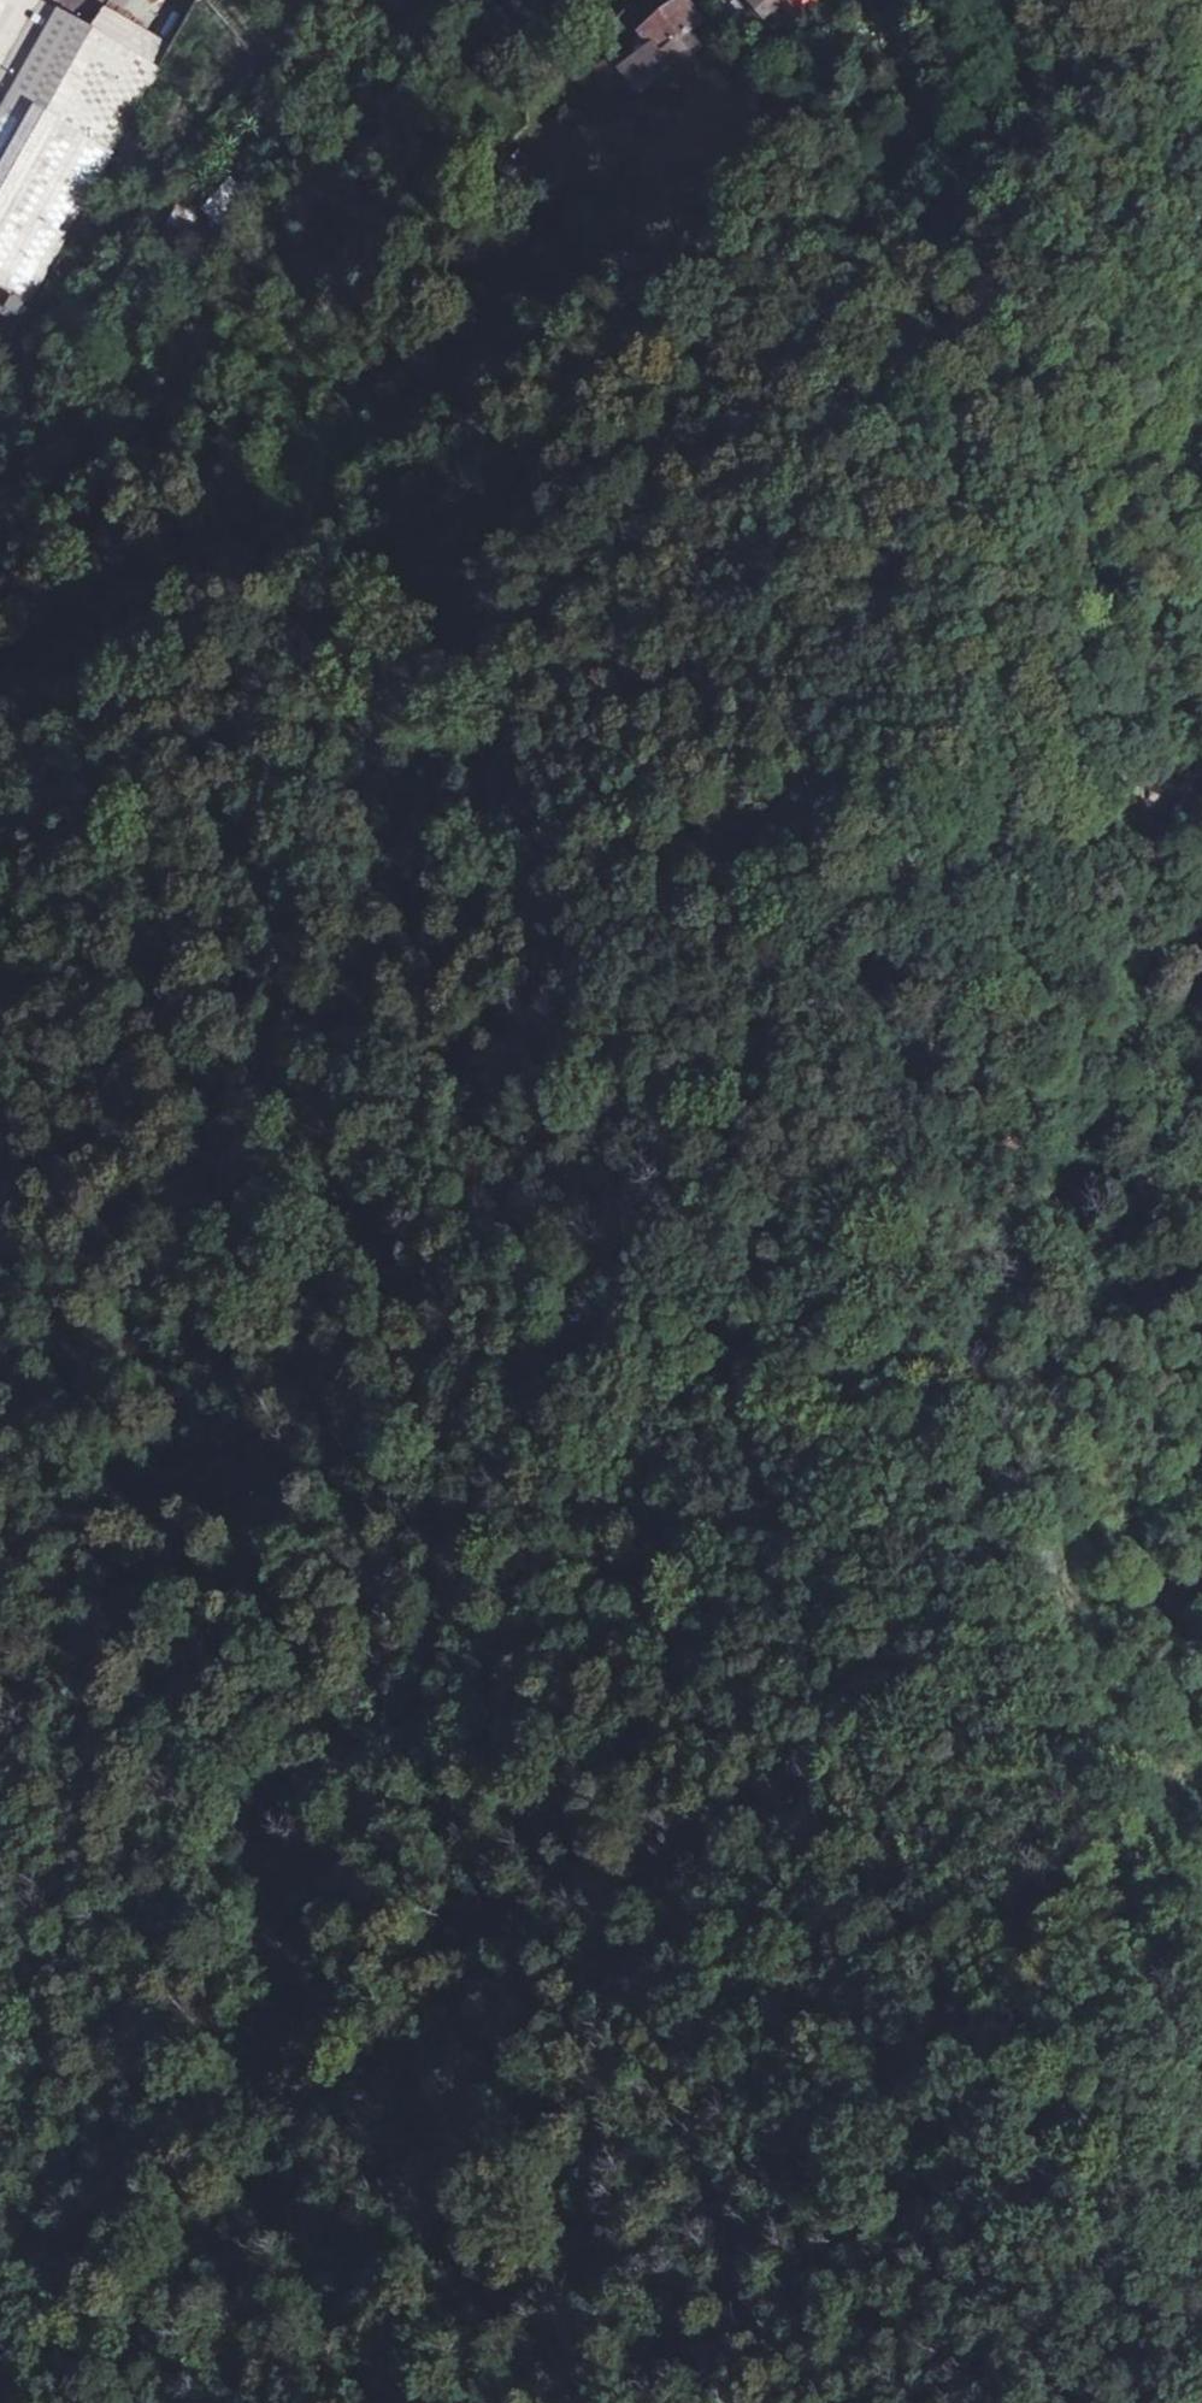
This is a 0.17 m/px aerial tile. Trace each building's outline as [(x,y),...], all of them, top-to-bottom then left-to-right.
[(48,196),(83,137),(125,64),(87,41),(35,11),(32,10),(25,6),(15,0),(0,0),(0,280),(48,196)] [(25,6),(32,10),(38,0),(15,0),(25,6)] [(693,31),(708,20),(692,0),(684,0),(647,29),(665,52),(645,68),(627,46),(616,56),(646,94),(707,49),(693,31)] [(775,20),(796,0),(760,0),(775,20)] [(87,41),(125,64),(140,39),(101,17),(87,41)] [(773,54),(763,44),(754,53),(763,64),(773,54)] [(226,229),(255,197),(232,177),(202,208),(226,229)] [(48,196),(0,280),(0,295),(22,307),(77,211),(48,196)] [(10,329),(22,307),(0,295),(0,324),(10,329)]
